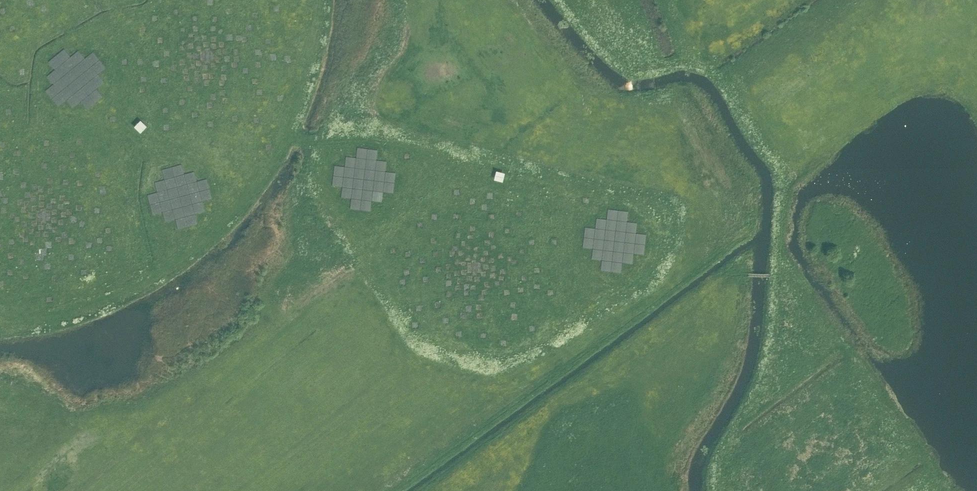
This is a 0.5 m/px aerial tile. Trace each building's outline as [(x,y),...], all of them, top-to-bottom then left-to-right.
[(53,83),(45,90),(58,106),(66,99),(73,107),(81,101),(87,109),(103,95),(97,88),(105,81),(98,73),(106,67),(93,51),(85,57),(79,49),(71,56),(64,48),(48,61),(55,69),(47,75),(53,83)] [(141,119),(135,126),(141,132),(147,126),(141,119)] [(344,165),(334,164),(332,185),(342,186),(341,196),(351,197),(350,208),(370,210),(372,200),(382,201),(383,191),(393,192),(396,172),(385,170),(387,160),(376,159),(378,149),(357,146),(356,156),(346,155),(344,165)] [(184,173),(181,163),(162,168),(164,178),(154,181),(157,191),(147,194),(153,214),(162,211),(165,221),(175,218),(178,228),(198,223),(195,213),(205,210),(202,200),(212,197),(207,178),(197,180),(194,170),(184,173)] [(505,173),(497,170),(494,179),(503,181),(505,173)] [(595,227),(585,226),(582,246),(593,248),(591,258),(602,259),(600,269),(621,272),(622,261),(632,263),(633,252),(644,254),(646,233),(636,232),(637,222),(627,221),(628,210),(608,208),(606,218),(596,217),(595,227)]
